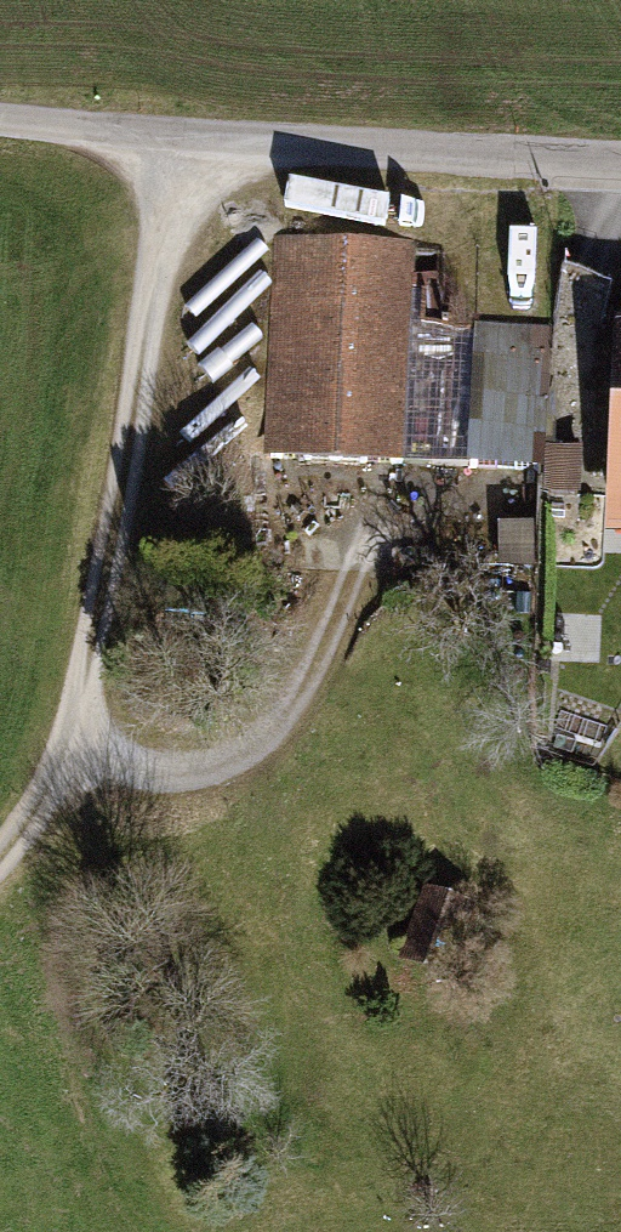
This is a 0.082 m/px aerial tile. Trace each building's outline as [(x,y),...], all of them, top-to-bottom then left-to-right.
[(264,457),(400,462),(405,328),(408,240),(272,236),(264,457)] [(473,331),(468,464),(468,470),(545,473),(550,326),(473,323),(473,331)] [(609,323),(601,540),(620,541),(620,323),(609,323)] [(473,331),(405,328),(400,462),(468,464),(473,331)] [(477,904),(425,886),(399,961),(451,979),(477,904)]
